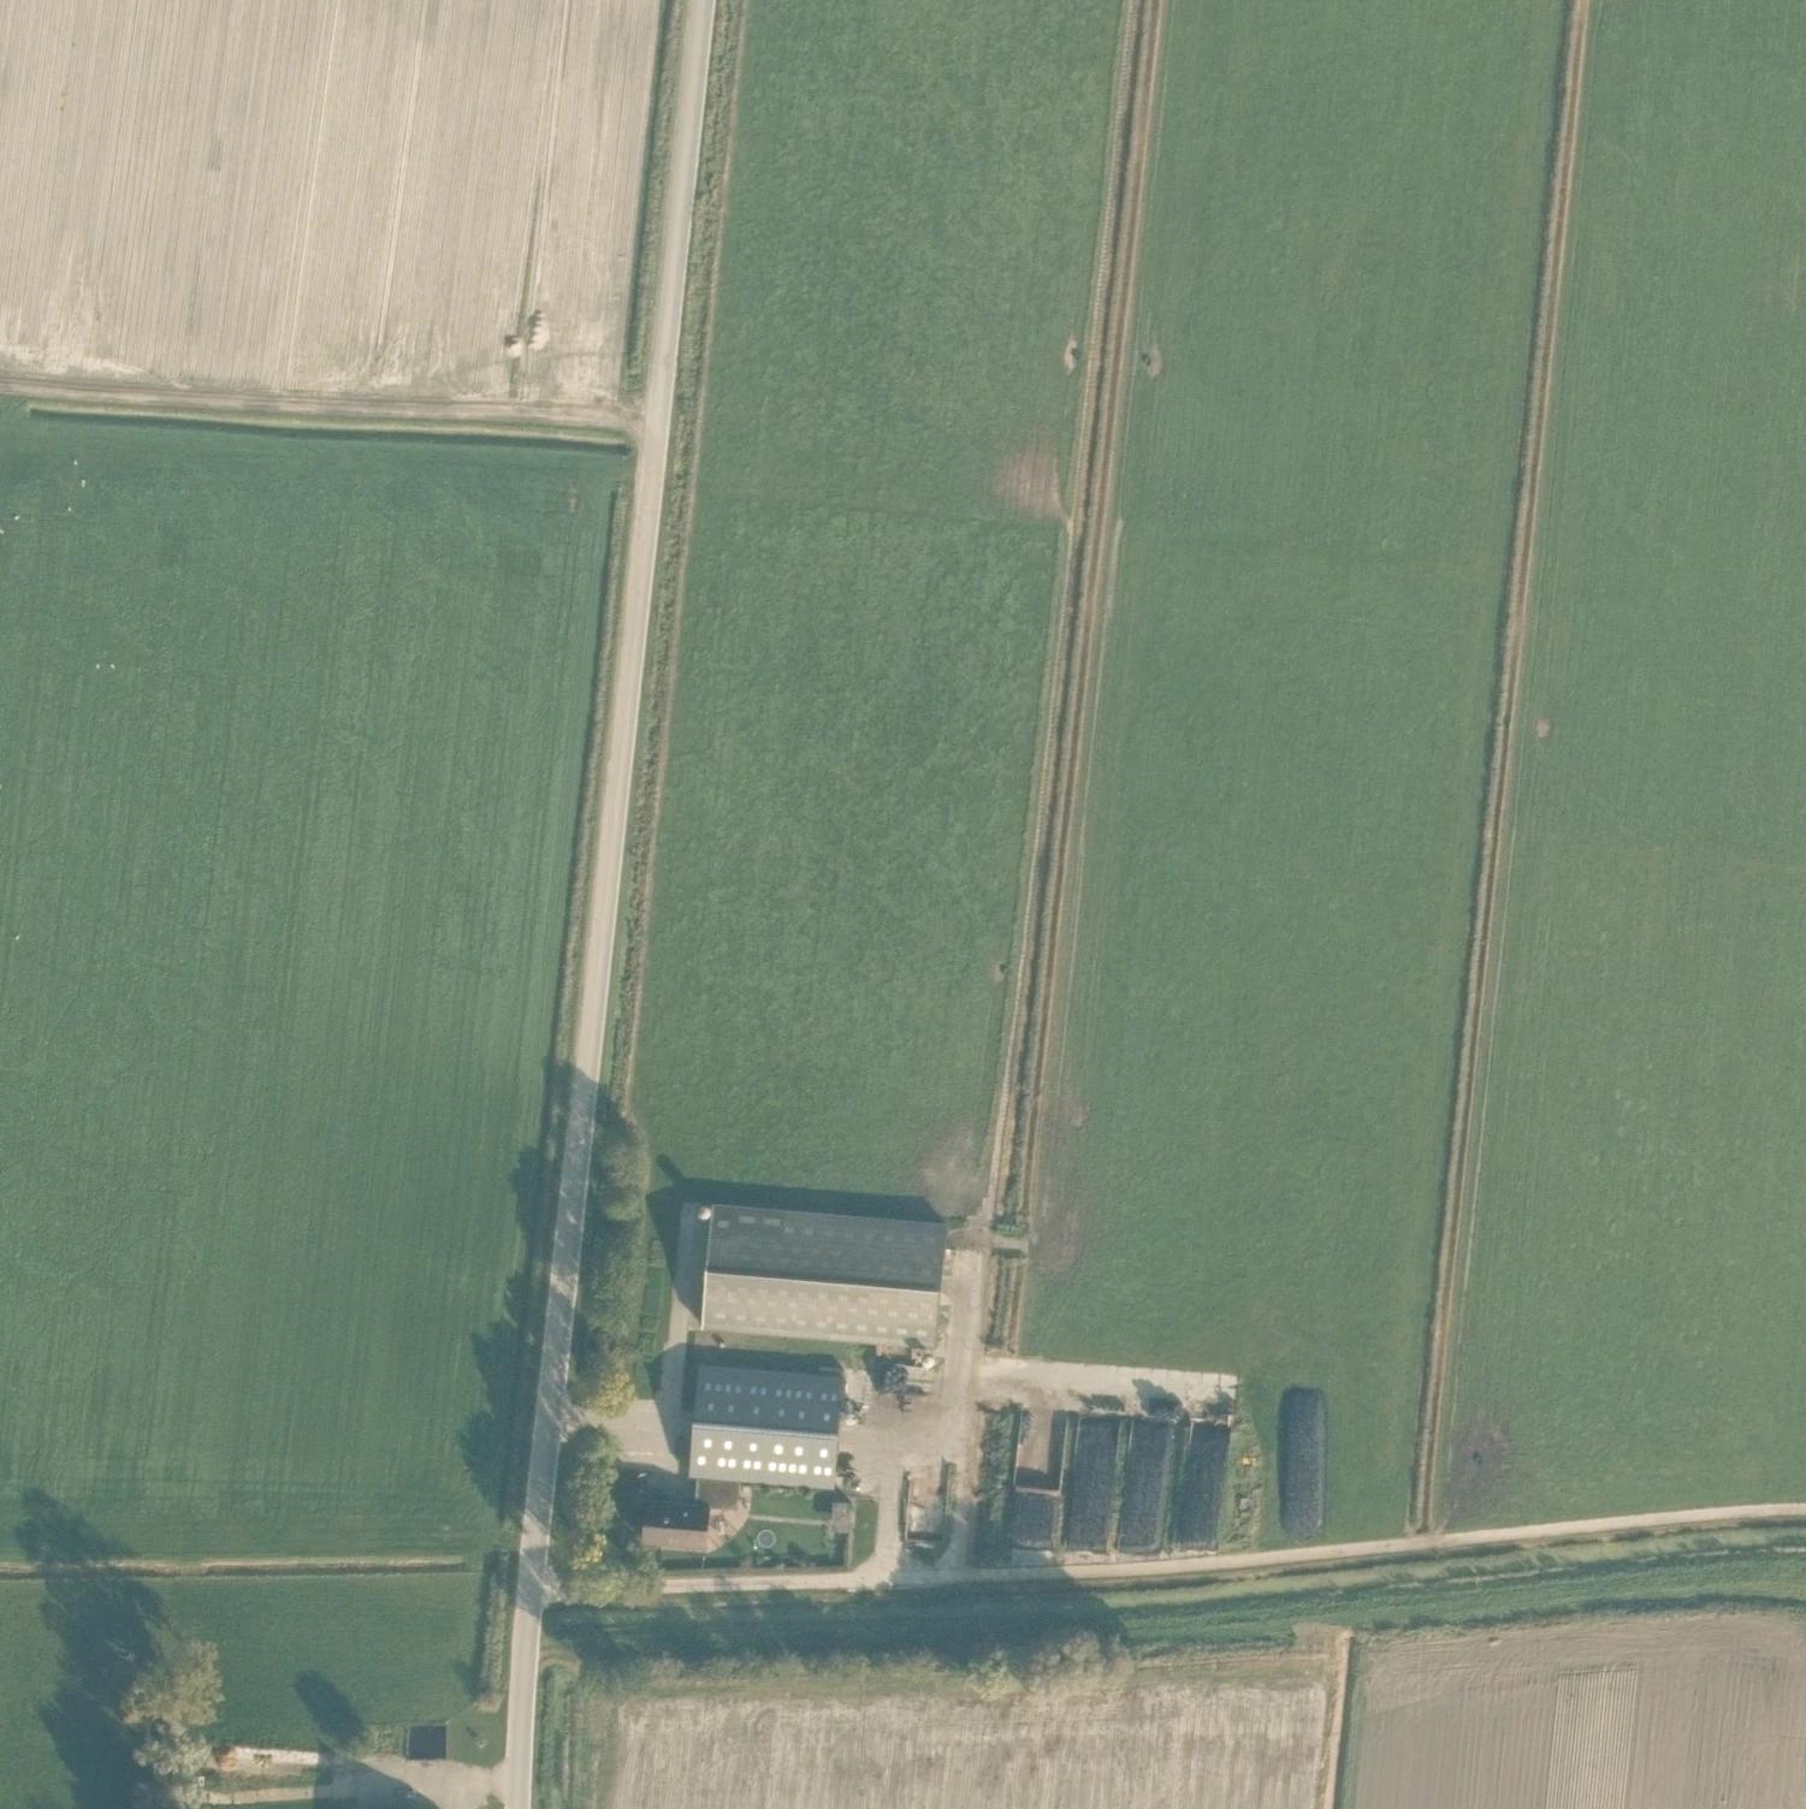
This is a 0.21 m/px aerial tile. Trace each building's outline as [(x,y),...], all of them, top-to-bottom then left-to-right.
[(705,1324),(938,1344),(948,1219),(715,1200),(705,1324)] [(837,1483),(844,1372),(845,1366),(821,1364),(820,1370),(699,1362),(692,1473),(699,1473),(697,1501),(648,1497),(645,1540),(708,1545),(711,1503),(740,1505),(742,1477),(837,1483)] [(1051,1460),(1065,1460),(1066,1426),(1045,1425),(1045,1415),(1026,1414),(1021,1544),(1056,1546),(1059,1475),(1050,1475),(1051,1460)] [(853,1510),(854,1499),(838,1498),(837,1509),(853,1510)] [(451,1721),(414,1721),(413,1755),(450,1755),(451,1721)]
